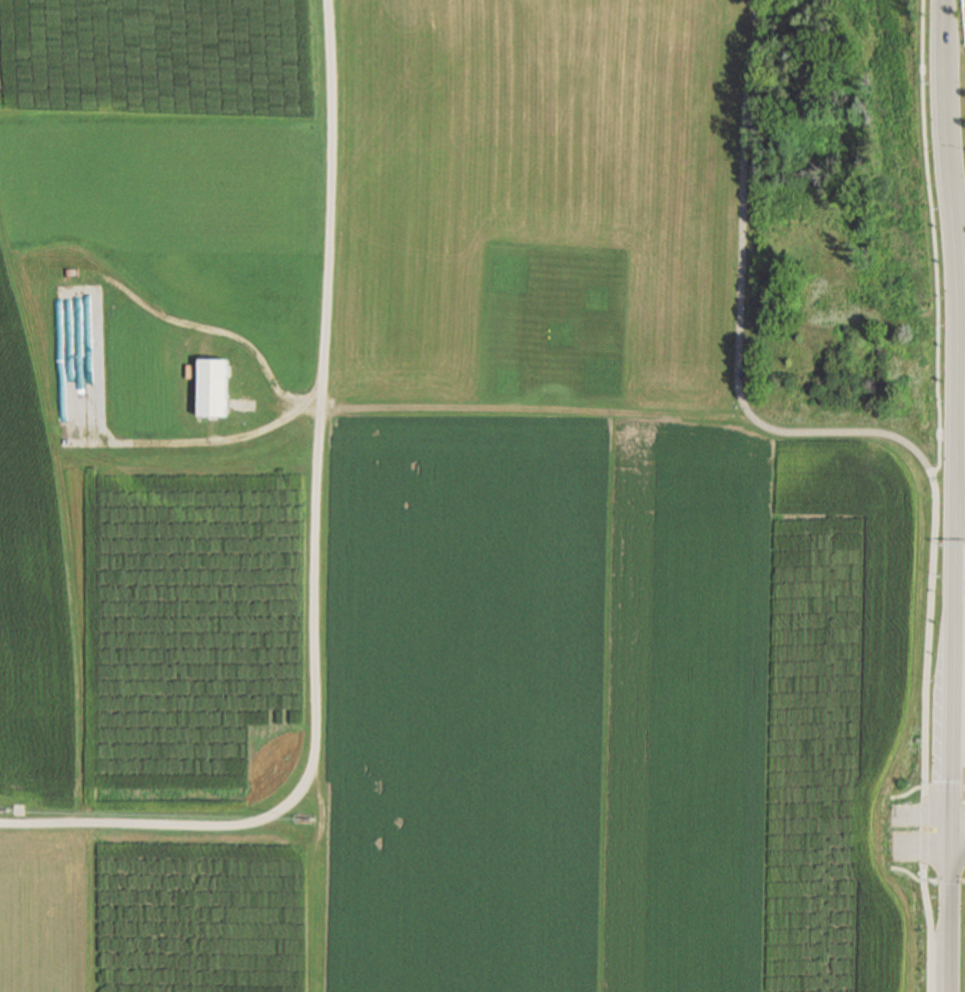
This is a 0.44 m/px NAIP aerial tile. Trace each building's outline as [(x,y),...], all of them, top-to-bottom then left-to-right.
[(200,360),(230,361),(228,417),(199,416),(200,360)]
